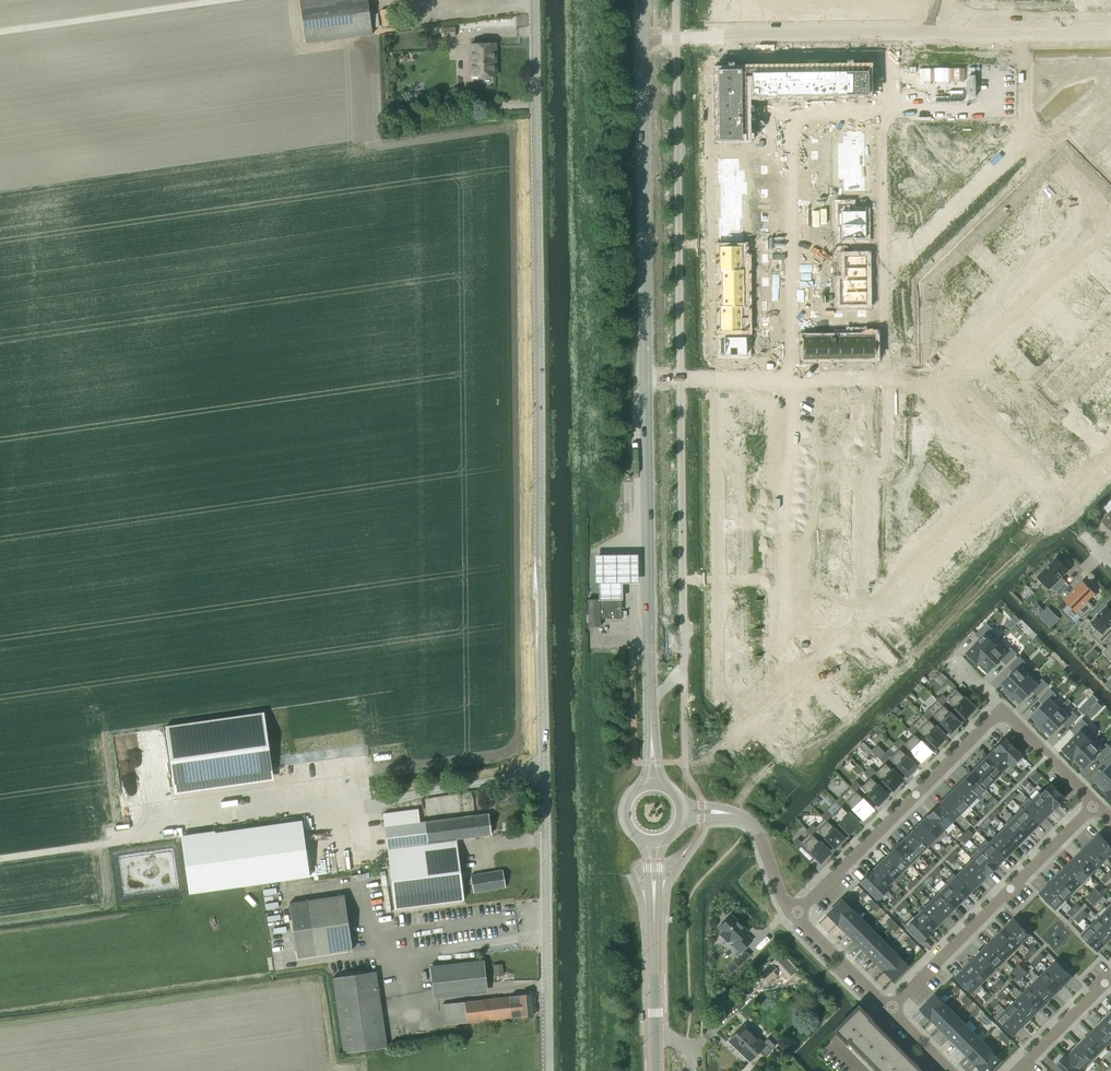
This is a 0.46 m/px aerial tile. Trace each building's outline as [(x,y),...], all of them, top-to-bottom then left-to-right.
[(372,34),(368,0),(301,0),(307,43),(372,34)] [(395,8),(381,10),(383,27),(397,25),(395,8)] [(454,26),(442,27),(443,36),(455,35),(454,26)] [(474,60),(474,76),(496,76),(496,60),(492,60),(492,44),(470,44),(470,60),(474,60)] [(741,68),(717,68),(717,140),(718,140),(741,140),(741,95),(757,95),(757,96),(868,96),(868,72),(751,72),(751,75),(741,75),(741,68)] [(864,130),(843,130),(843,143),(865,142),(864,130)] [(865,142),(843,143),(843,155),(865,154),(865,142)] [(865,154),(843,155),(843,166),(865,166),(865,154)] [(740,158),(718,158),(718,170),(740,170),(740,158)] [(865,166),(843,166),(843,178),(865,178),(865,166)] [(740,170),(718,170),(718,182),(721,182),(740,182),(740,170)] [(865,178),(843,178),(843,191),(865,190),(865,178)] [(1039,180),(1030,190),(1047,207),(1061,194),(1054,186),(1049,191),(1039,180)] [(740,182),(721,182),(721,194),(742,194),(742,182),(740,182)] [(1030,190),(1021,199),(1031,209),(1027,213),(1034,221),(1047,207),(1030,190)] [(742,194),(721,194),(721,206),(743,205),(742,194)] [(743,205),(721,206),(721,217),(741,217),(743,217),(743,205)] [(850,205),(841,205),(842,225),(866,224),(865,211),(850,211),(850,205)] [(721,217),(719,217),(719,229),(741,229),(741,217),(721,217)] [(866,224),(842,225),(842,245),(850,245),(851,238),(866,238),(866,224)] [(741,229),(719,229),(719,242),(741,241),(741,229)] [(741,246),(719,246),(719,259),(741,258),(741,246)] [(866,255),(844,256),(844,268),(866,268),(866,255)] [(741,258),(719,259),(719,270),(722,270),(741,270),(741,258)] [(952,266),(943,276),(953,286),(948,291),(955,298),(970,284),(952,266)] [(866,268),(844,268),(844,280),(866,280),(866,268)] [(741,270),(722,270),(722,282),(743,282),(743,270),(741,270)] [(1099,283),(1110,295),(1110,277),(1108,274),(1099,283)] [(866,280),(844,280),(844,292),(866,292),(866,280)] [(743,282),(722,282),(722,294),(744,294),(743,282)] [(1091,291),(1106,307),(1110,302),(1110,295),(1099,283),(1091,291)] [(1091,291),(1082,300),(1098,315),(1106,307),(1091,291)] [(866,292),(844,292),(845,304),(866,304),(866,292)] [(1082,300),(1074,308),(1089,323),(1098,315),(1082,300)] [(722,306),(720,306),(720,318),(742,317),(742,306),(722,306)] [(1074,308),(1065,317),(1080,332),(1089,323),(1074,308)] [(949,309),(931,309),(931,332),(950,332),(949,309)] [(963,315),(958,319),(963,324),(968,319),(963,315)] [(742,317),(720,318),(720,330),(742,330),(742,317)] [(1056,325),(1048,334),(1063,349),(1072,341),(1056,325)] [(1048,334),(1039,342),(1054,358),(1063,349),(1048,334)] [(838,336),(827,337),(827,358),(839,358),(838,336)] [(850,336),(838,336),(839,358),(851,358),(850,336)] [(862,336),(850,336),(851,358),(862,358),(862,336)] [(875,336),(862,336),(862,358),(875,358),(875,336)] [(746,337),(723,337),(724,355),(746,355),(746,337)] [(815,337),(802,337),(803,359),(815,359),(815,337)] [(827,337),(815,337),(815,359),(827,358),(827,337)] [(1039,342),(1031,351),(1046,366),(1054,358),(1039,342)] [(1031,351),(1022,359),(1037,375),(1046,366),(1031,351)] [(859,403),(845,404),(845,428),(866,428),(865,418),(859,418),(859,417),(859,403)] [(831,418),(824,419),(824,429),(845,428),(845,404),(831,404),(831,418)] [(854,456),(833,457),(833,469),(854,469),(854,456)] [(854,469),(833,469),(833,481),(854,481),(854,469)] [(745,482),(723,482),(723,494),(745,494),(745,482)] [(745,494),(723,494),(723,506),(745,506),(745,494)] [(1103,520),(1110,529),(1110,500),(1103,507),(1103,508),(1106,510),(1107,509),(1110,511),(1110,512),(1109,514),(1103,520)] [(745,506),(723,506),(723,518),(745,518),(745,506)] [(928,515),(923,520),(928,525),(933,520),(928,515)] [(923,520),(918,525),(923,530),(928,525),(923,520)] [(853,540),(831,540),(831,552),(853,552),(853,540)] [(853,552),(831,552),(832,564),(834,564),(853,564),(853,563),(853,552)] [(621,599),(621,583),(636,583),(636,556),(593,557),(594,584),(596,584),(597,599),(600,599),(600,600),(621,599)] [(1057,557),(1038,577),(1050,589),(1052,587),(1056,592),(1066,581),(1062,577),(1065,574),(1069,570),(1057,557)] [(853,564),(834,564),(834,576),(856,575),(855,564),(853,564)] [(946,579),(941,584),(946,589),(951,584),(946,579)] [(1064,600),(1082,618),(1094,606),(1088,600),(1095,593),(1083,580),(1064,600)] [(745,595),(723,595),(723,607),(725,607),(745,607),(745,606),(745,595)] [(597,599),(588,599),(588,626),(600,626),(600,618),(622,618),(621,599),(600,600),(600,599),(597,599)] [(1102,645),(1110,636),(1110,609),(1107,605),(1091,621),(1098,628),(1091,634),(1102,645)] [(1038,615),(1044,621),(1053,612),(1047,606),(1038,615)] [(745,607),(725,607),(726,619),(747,618),(747,607),(745,607)] [(918,607),(913,612),(918,617),(923,612),(918,607)] [(747,618),(726,619),(726,630),(747,630),(747,618)] [(978,661),(979,661),(999,641),(990,631),(992,629),(987,624),(977,634),(982,639),(968,653),(970,655),(970,656),(975,661),(976,660),(978,662),(978,661)] [(1009,650),(999,641),(979,661),(981,664),(980,665),(985,670),(986,669),(988,671),(1001,658),(1006,664),(1016,654),(1011,648),(1009,650)] [(1110,660),(1110,643),(1103,652),(1110,660)] [(1090,652),(1085,656),(1090,661),(1094,657),(1090,652)] [(1006,690),(1010,694),(1032,673),(1023,665),(1025,662),(1020,657),(1010,667),(1015,672),(1003,684),(1008,688),(1006,690)] [(1040,682),(1032,673),(1010,694),(1014,699),(1016,697),(1021,701),(1032,690),(1037,695),(1048,685),(1042,679),(1040,682)] [(952,705),(964,717),(974,708),(954,688),(945,698),(942,695),(937,700),(947,710),(952,705)] [(1037,722),(1041,726),(1058,709),(1050,701),(1056,695),(1050,689),(1040,699),(1045,704),(1034,716),(1039,720),(1037,722)] [(1080,709),(1085,714),(1098,701),(1093,696),(1080,709)] [(950,732),(957,724),(959,722),(947,710),(937,700),(923,714),(933,724),(937,720),(950,732)] [(1062,705),(1058,709),(1041,726),(1045,731),(1047,729),(1052,734),(1063,722),(1068,727),(1078,717),(1073,712),(1071,714),(1062,705)] [(272,769),(264,712),(165,726),(174,783),(272,769)] [(923,734),(935,746),(945,736),(933,724),(923,714),(913,724),(908,729),(918,739),(923,734)] [(1077,735),(1063,748),(1065,750),(1064,751),(1070,758),(1071,757),(1073,759),(1074,758),(1094,738),(1084,729),(1088,725),(1082,720),(1072,730),(1077,735)] [(908,748),(921,761),(930,751),(918,739),(908,729),(913,734),(904,743),(899,738),(894,743),(904,753),(908,748)] [(1074,758),(1075,759),(1074,760),(1081,767),(1082,766),(1084,768),(1097,755),(1102,760),(1110,751),(1110,748),(1107,744),(1104,746),(1095,737),(1094,738),(1074,758)] [(1013,766),(1022,757),(1014,749),(1015,748),(1009,742),(1008,743),(1003,738),(998,744),(999,745),(996,748),(1013,766)] [(894,763),(906,775),(916,765),(904,753),(894,743),(899,748),(889,758),(884,753),(880,758),(889,767),(894,763)] [(1003,773),(1004,775),(1013,766),(996,748),(987,757),(1003,773)] [(978,765),(992,779),(994,782),(1003,773),(987,757),(978,765)] [(1097,781),(1099,783),(1098,784),(1104,790),(1105,789),(1106,791),(1107,791),(1110,787),(1110,757),(1105,763),(1110,768),(1097,781)] [(879,777),(892,789),(901,780),(889,767),(880,758),(879,758),(884,763),(875,772),(870,767),(865,772),(875,782),(879,777)] [(984,787),(992,779),(978,765),(970,773),(984,787)] [(1031,774),(1029,776),(1034,782),(1041,775),(1035,770),(1031,774)] [(865,792),(877,804),(887,794),(875,782),(865,772),(870,777),(860,786),(856,781),(851,786),(860,796),(865,792)] [(970,773),(962,782),(976,796),(980,799),(988,791),(984,787),(970,773)] [(954,790),(967,804),(968,804),(971,808),(979,800),(976,796),(962,782),(954,790)] [(1040,794),(1053,807),(1055,808),(1058,805),(1063,799),(1059,795),(1060,794),(1054,788),(1053,789),(1049,785),(1040,794)] [(851,806),(863,818),(873,808),(860,796),(851,786),(850,786),(841,796),(836,801),(846,811),(851,806)] [(1036,789),(1028,797),(1032,802),(1045,815),(1046,816),(1051,812),(1050,811),(1053,807),(1040,794),(1036,789)] [(967,804),(954,790),(945,799),(959,812),(967,804)] [(1028,797),(1019,805),(1022,807),(1024,810),(1037,823),(1041,819),(1042,820),(1046,816),(1045,815),(1032,802),(1028,797)] [(959,812),(945,799),(937,807),(951,821),(959,812)] [(425,800),(417,801),(418,809),(419,809),(420,814),(427,813),(425,800)] [(836,821),(848,833),(858,823),(846,811),(836,801),(841,806),(832,815),(827,810),(822,815),(831,825),(836,821)] [(929,815),(942,829),(951,821),(937,807),(933,810),(928,814),(929,815)] [(1021,808),(1013,816),(1028,832),(1030,833),(1034,829),(1033,828),(1037,824),(1037,823),(1024,810),(1022,807),(1021,808)] [(396,907),(464,898),(457,839),(427,842),(425,821),(420,822),(420,814),(419,809),(418,809),(385,813),(396,907)] [(491,834),(488,813),(425,821),(427,842),(457,839),(491,834)] [(822,835),(834,847),(844,837),(831,825),(822,815),(821,816),(824,818),(815,827),(812,825),(807,830),(817,840),(822,835)] [(928,816),(920,823),(934,837),(938,841),(946,833),(942,829),(929,815),(928,816)] [(1005,824),(1004,825),(1006,827),(1020,840),(1024,836),(1025,837),(1030,833),(1028,832),(1013,816),(1005,824)] [(310,876),(302,826),(302,820),(181,837),(189,893),(310,876)] [(912,832),(926,845),(934,837),(920,823),(912,832)] [(998,835),(1012,849),(1013,850),(1017,845),(1016,844),(1020,840),(1006,827),(998,835)] [(807,849),(819,862),(829,852),(817,840),(807,830),(809,832),(800,842),(798,839),(792,844),(802,854),(807,849)] [(912,832),(904,840),(918,854),(926,845),(912,832)] [(1107,857),(1110,853),(1110,845),(1100,834),(1091,843),(1106,857),(1107,857)] [(998,835),(990,843),(1004,857),(1007,853),(1008,854),(1013,850),(1012,849),(998,835)] [(918,854),(904,840),(895,848),(911,865),(920,856),(918,854)] [(982,851),(982,852),(995,865),(1003,857),(1004,857),(990,843),(982,851)] [(1083,851),(1098,866),(1106,857),(1091,843),(1083,851)] [(911,865),(895,848),(886,857),(900,871),(902,873),(911,865)] [(978,848),(969,856),(973,860),(987,874),(986,874),(987,875),(988,874),(992,869),(991,869),(995,865),(982,852),(978,848)] [(1089,874),(1090,874),(1098,866),(1083,851),(1075,859),(1089,874)] [(900,871),(886,857),(879,865),(892,879),(900,871)] [(1092,876),(1090,874),(1089,874),(1075,859),(1066,868),(1083,885),(1092,876)] [(965,868),(978,882),(986,874),(987,874),(973,860),(965,868)] [(886,889),(891,885),(895,881),(892,879),(879,865),(870,873),(886,889)] [(965,868),(957,877),(970,890),(971,891),(975,887),(974,886),(978,883),(978,882),(965,868)] [(1072,891),(1074,894),(1083,885),(1066,868),(1058,876),(1073,891),(1072,891)] [(502,869),(470,874),(473,892),(505,887),(502,869)] [(870,873),(869,872),(860,881),(879,900),(888,891),(886,889),(870,873)] [(1101,879),(1105,882),(1110,878),(1106,874),(1101,879)] [(1065,899),(1072,891),(1073,891),(1058,876),(1050,884),(1064,899),(1065,899)] [(949,885),(948,885),(962,899),(966,894),(967,895),(971,891),(970,890),(957,877),(956,877),(949,885)] [(946,882),(937,891),(939,894),(940,893),(953,907),(954,908),(959,904),(958,903),(960,900),(962,899),(948,885),(949,885),(946,882)] [(1067,901),(1065,899),(1064,899),(1050,884),(1041,893),(1058,910),(1067,901)] [(1091,892),(1095,896),(1100,891),(1095,887),(1091,892)] [(858,894),(862,898),(867,894),(863,890),(858,894)] [(1095,896),(1099,900),(1104,896),(1100,891),(1095,896)] [(1086,897),(1090,901),(1095,896),(1091,892),(1086,897)] [(932,901),(931,902),(945,915),(949,911),(950,912),(954,908),(953,907),(940,893),(939,894),(932,901)] [(297,957),(316,955),(352,949),(344,894),(289,902),(297,957)] [(1090,901),(1094,905),(1099,900),(1095,896),(1090,901)] [(868,904),(872,908),(876,903),(872,899),(868,904)] [(837,924),(838,924),(851,910),(841,900),(827,914),(837,924)] [(931,902),(923,910),(937,923),(938,925),(942,920),(941,919),(945,915),(931,902)] [(1072,907),(1076,911),(1081,906),(1077,902),(1072,907)] [(872,908),(875,912),(880,907),(876,903),(872,908)] [(1068,912),(1072,916),(1076,911),(1072,907),(1068,912)] [(1106,908),(1105,907),(1096,916),(1099,919),(1100,918),(1110,929),(1110,913),(1106,908)] [(838,924),(847,933),(860,919),(851,910),(838,924)] [(915,918),(928,932),(932,928),(933,929),(938,925),(937,923),(923,910),(915,918)] [(1080,915),(1084,919),(1089,914),(1085,910),(1080,915)] [(744,929),(730,915),(719,926),(723,931),(720,934),(727,941),(731,938),(735,942),(733,944),(740,952),(752,940),(742,931),(744,929)] [(913,915),(904,924),(906,927),(921,942),(926,936),(925,935),(927,933),(928,932),(915,918),(913,915)] [(1075,919),(1079,923),(1084,919),(1080,915),(1075,919)] [(886,922),(890,926),(895,922),(891,918),(886,922)] [(1106,941),(1110,937),(1110,929),(1100,918),(1099,919),(1092,926),(1092,927),(1106,941)] [(847,933),(856,942),(869,928),(860,919),(847,933)] [(1021,942),(1022,942),(1030,933),(1015,919),(1007,927),(1021,942)] [(890,926),(894,930),(899,925),(895,922),(890,926)] [(1106,941),(1092,927),(1092,926),(1090,924),(1081,933),(1098,950),(1106,941)] [(1024,944),(1022,942),(1021,942),(1007,927),(998,936),(1015,953),(1024,944)] [(856,942),(865,951),(879,937),(869,928),(856,942)] [(905,941),(909,945),(913,940),(909,936),(905,941)] [(990,944),(1007,961),(1015,953),(998,936),(990,944)] [(865,951),(874,960),(888,947),(879,937),(865,951)] [(909,945),(912,949),(917,944),(913,940),(909,945)] [(1008,963),(1007,961),(990,944),(982,952),(995,966),(999,971),(1008,963)] [(1029,950),(1033,954),(1038,949),(1034,945),(1029,950)] [(874,960),(883,969),(897,956),(888,947),(874,960)] [(738,967),(750,955),(745,950),(733,962),(738,967)] [(1025,955),(1029,959),(1033,954),(1029,950),(1025,955)] [(987,974),(995,966),(982,952),(973,961),(987,974)] [(1037,958),(1041,962),(1046,957),(1042,953),(1037,958)] [(883,970),(893,980),(907,966),(897,956),(883,969),(883,970)] [(1032,962),(1036,967),(1041,962),(1037,958),(1032,962)] [(487,984),(484,960),(430,966),(432,990),(487,984)] [(987,974),(973,961),(965,969),(978,983),(987,974)] [(1049,970),(1063,984),(1072,976),(1057,961),(1049,970)] [(495,976),(504,975),(503,963),(493,964),(495,976)] [(771,963),(760,972),(769,982),(780,973),(771,963)] [(1014,968),(1018,973),(1023,968),(1019,964),(1014,968)] [(1009,973),(1013,977),(1018,973),(1014,968),(1009,973)] [(1018,973),(1022,977),(1027,972),(1023,968),(1018,973)] [(985,989),(978,983),(965,969),(956,978),(976,998),(985,989)] [(1040,978),(1055,993),(1063,984),(1049,970),(1040,978)] [(344,1053),(366,1050),(387,1046),(376,971),(333,977),(344,1053)] [(1013,977),(1017,981),(1022,977),(1018,973),(1013,977)] [(1055,993),(1040,978),(1037,975),(1030,982),(1033,986),(1032,986),(1046,1001),(1055,993)] [(996,984),(1000,988),(1005,983),(1001,979),(996,984)] [(991,988),(995,992),(1000,988),(996,984),(991,988)] [(952,990),(956,993),(961,989),(957,985),(952,990)] [(1003,991),(1007,995),(1012,990),(1008,986),(1003,991)] [(1024,995),(1038,1009),(1046,1001),(1032,986),(1024,995)] [(983,997),(987,1001),(992,995),(988,991),(983,997)] [(998,996),(1002,1000),(1007,995),(1003,991),(998,996)] [(442,1003),(444,1024),(533,1015),(531,994),(442,1003)] [(961,999),(965,1003),(970,998),(966,994),(961,999)] [(931,1019),(932,1018),(946,1005),(936,995),(921,1009),(931,1019)] [(1015,1003),(1030,1018),(1038,1009),(1024,995),(1015,1003)] [(965,1003),(969,1007),(974,1002),(970,998),(965,1003)] [(990,1004),(994,1008),(999,1003),(995,999),(990,1004)] [(1007,1012),(1021,1026),(1030,1018),(1015,1003),(1007,1012)] [(859,1009),(860,1008),(858,1005),(833,1030),(835,1032),(838,1030),(879,1070),(921,1070),(869,1019),(870,1018),(868,1015),(866,1017),(859,1009)] [(932,1018),(941,1027),(955,1014),(946,1005),(932,1018)] [(1021,1026),(1007,1012),(1004,1008),(995,1017),(1013,1035),(1021,1026)] [(980,1017),(984,1021),(989,1017),(985,1013),(980,1017)] [(1110,1027),(1110,1014),(1110,1015),(1108,1013),(1103,1018),(1110,1027)] [(941,1027),(950,1036),(964,1023),(955,1014),(941,1027)] [(984,1021),(988,1025),(992,1021),(989,1017),(984,1021)] [(1105,1046),(1110,1040),(1110,1027),(1103,1018),(1097,1023),(1100,1026),(1092,1033),(1105,1046)] [(479,1038),(478,1023),(461,1025),(462,1040),(479,1038)] [(950,1036),(959,1046),(973,1032),(964,1023),(950,1036)] [(744,1025),(729,1040),(749,1060),(758,1050),(765,1056),(775,1045),(767,1038),(762,1043),(744,1025)] [(998,1036),(1002,1040),(1007,1035),(1003,1031),(998,1036)] [(959,1046),(968,1055),(982,1041),(973,1032),(959,1046)] [(1107,1047),(1105,1046),(1092,1033),(1085,1040),(1083,1038),(1078,1043),(1094,1060),(1107,1047)] [(1002,1040),(1006,1044),(1011,1039),(1007,1035),(1002,1040)] [(968,1055),(977,1064),(991,1050),(982,1041),(968,1055)] [(1080,1070),(1084,1070),(1094,1060),(1078,1043),(1072,1048),(1074,1051),(1068,1058),(1067,1058),(1080,1070)] [(1001,1060),(991,1050),(977,1064),(984,1070),(990,1070),(1001,1060)] [(1067,1058),(1068,1058),(1065,1055),(1060,1061),(1062,1063),(1055,1070),(1080,1070),(1067,1058)]
